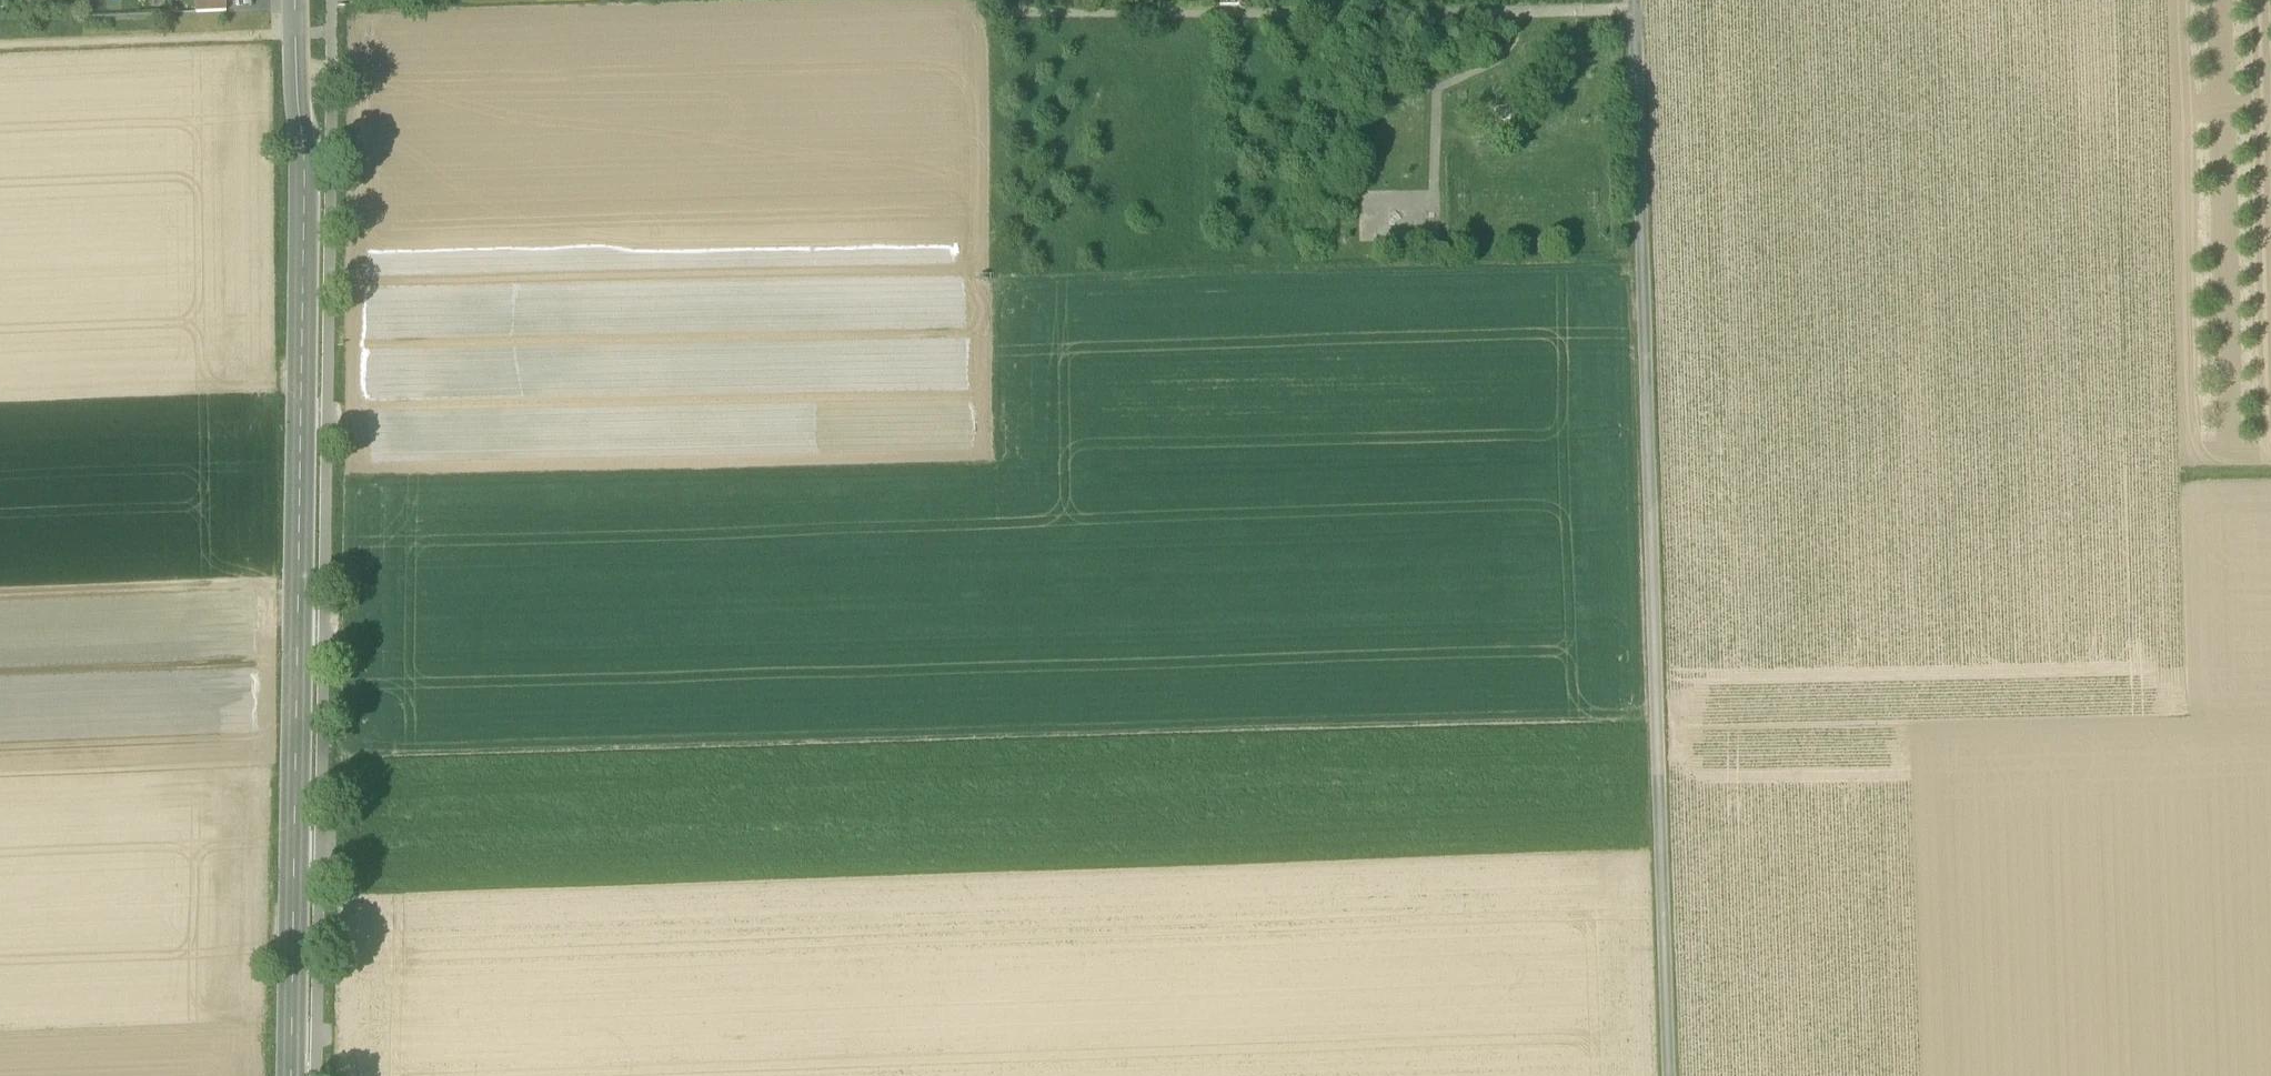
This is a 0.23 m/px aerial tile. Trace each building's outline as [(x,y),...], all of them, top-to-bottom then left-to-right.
[(226,0),(196,0),(196,13),(227,11),(226,0)]
